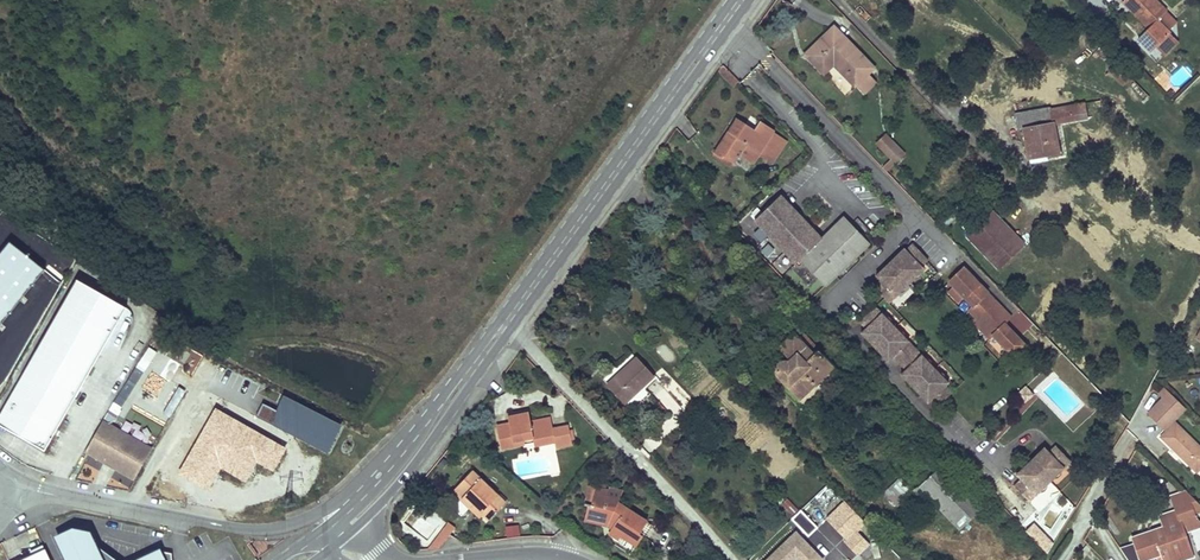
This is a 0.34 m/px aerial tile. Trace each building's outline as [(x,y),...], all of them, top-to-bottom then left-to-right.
[(1122,2),(1148,28),(1137,38),(1151,52),(1170,33),(1157,20),(1166,11),(1156,0),(1124,0),(1122,2)] [(834,27),(806,54),(824,72),(834,63),(855,85),(856,84),(864,92),(876,81),(867,73),(873,67),(834,27)] [(1116,64),(1109,71),(1123,84),(1130,77),(1116,64)] [(739,82),(725,68),(718,74),(732,88),(739,82)] [(1084,103),(1051,109),(1050,107),(1021,113),(1024,129),(1029,153),(1046,150),(1047,154),(1058,152),(1053,123),(1086,117),(1084,103)] [(1024,129),(1021,113),(1015,114),(1018,130),(1024,129)] [(735,162),(740,153),(746,144),(759,152),(765,156),(778,165),(790,146),(776,137),(779,133),(773,129),(772,130),(760,122),(754,131),(735,119),(714,152),(722,157),(724,155),(735,162)] [(876,143),(882,149),(891,140),(885,134),(876,143)] [(891,140),(882,149),(891,158),(883,166),(887,171),(904,154),(891,140)] [(746,144),(740,153),(753,161),(759,152),(746,144)] [(1046,150),(1029,153),(1030,163),(1048,160),(1047,154),(1046,150)] [(825,285),(870,242),(844,214),(843,215),(840,218),(817,240),(812,234),(815,231),(779,193),(753,218),(796,262),(800,258),(825,285)] [(993,210),(967,236),(999,269),(1025,244),(993,210)] [(812,234),(817,240),(821,237),(815,231),(812,234)] [(913,242),(907,248),(901,254),(899,252),(883,268),(885,270),(879,276),(882,279),(875,286),(891,302),(925,268),(923,265),(929,258),(913,242)] [(907,248),(906,246),(899,252),(901,254),(907,248)] [(964,267),(951,281),(973,304),(969,309),(977,317),(994,335),(1013,356),(1025,344),(1006,324),(1012,317),(964,267)] [(44,448),(53,434),(126,306),(78,278),(0,413),(0,423),(44,448)] [(908,381),(923,397),(925,396),(931,402),(938,409),(954,394),(947,387),(951,384),(876,305),(860,321),(866,328),(863,331),(870,337),(868,339),(883,355),(885,353),(891,360),(894,357),(907,370),(904,373),(910,380),(908,381)] [(1020,332),(1030,327),(1023,312),(1013,317),(1020,332)] [(787,316),(779,324),(785,330),(793,322),(787,316)] [(994,335),(977,317),(973,320),(991,338),(994,335)] [(797,330),(794,333),(814,354),(817,351),(797,330)] [(794,333),(780,348),(790,358),(788,361),(783,361),(781,363),(778,365),(777,367),(777,371),(778,374),(800,398),(833,366),(817,351),(814,354),(794,333)] [(790,358),(780,348),(777,351),(774,357),(772,361),(771,366),(771,371),(772,375),(774,380),(802,408),(839,372),(833,366),(800,398),(778,374),(777,371),(777,367),(778,365),(781,363),(783,361),(788,361),(790,358)] [(891,360),(885,353),(883,355),(889,361),(891,360)] [(636,358),(607,384),(624,402),(653,376),(636,358)] [(1003,366),(1000,368),(1005,374),(1008,372),(1003,366)] [(910,380),(904,373),(902,375),(908,381),(910,380)] [(889,389),(880,380),(872,388),(881,397),(889,389)] [(1170,391),(1165,387),(1160,392),(1165,396),(1170,391)] [(1170,391),(1165,396),(1149,412),(1167,429),(1161,435),(1181,456),(1183,454),(1188,458),(1186,460),(1196,471),(1199,467),(1199,446),(1175,421),(1174,422),(1172,420),(1185,407),(1170,391)] [(344,427),(286,398),(278,414),(264,407),(258,418),(329,455),(344,427)] [(508,417),(510,425),(522,423),(523,429),(532,428),(530,422),(529,413),(508,417)] [(135,475),(153,444),(103,416),(85,448),(105,458),(107,455),(118,462),(116,465),(135,475)] [(522,423),(510,425),(497,428),(501,447),(525,442),(524,437),(533,435),(534,444),(555,441),(557,449),(571,446),(567,426),(552,428),(550,419),(530,422),(532,428),(523,429),(522,423)] [(1043,448),(1015,474),(1020,479),(1013,486),(1028,502),(1032,498),(1035,501),(1037,498),(1040,501),(1068,473),(1066,471),(1068,468),(1066,466),(1070,462),(1055,446),(1048,452),(1043,448)] [(972,498),(941,465),(919,486),(960,529),(982,508),(972,498)] [(453,492),(461,499),(463,497),(473,506),(475,504),(484,513),(490,519),(505,503),(472,472),(453,492)] [(901,477),(885,492),(899,506),(914,491),(901,477)] [(596,487),(594,493),(607,496),(608,491),(596,487)] [(1184,530),(1199,524),(1199,519),(1197,517),(1196,517),(1194,511),(1199,509),(1199,504),(1187,491),(1173,496),(1177,510),(1159,516),(1163,528),(1132,538),(1139,559),(1141,559),(1161,553),(1162,556),(1173,552),(1176,559),(1177,559),(1186,557),(1178,532),(1184,530)] [(588,505),(585,516),(610,522),(611,520),(615,523),(612,528),(611,528),(621,535),(637,546),(644,535),(640,533),(647,522),(618,503),(619,499),(607,496),(594,493),(591,506),(588,505)] [(463,497),(461,499),(480,517),(484,513),(475,504),(473,506),(463,497)] [(785,499),(780,507),(793,515),(798,507),(785,499)] [(800,510),(792,518),(809,536),(818,527),(800,510)] [(610,522),(585,516),(584,519),(608,526),(612,528),(615,523),(611,520),(610,522)] [(90,545),(96,542),(86,521),(58,535),(70,559),(98,559),(90,545)] [(449,522),(437,538),(444,543),(456,528),(449,522)] [(621,535),(611,528),(609,532),(619,539),(621,535)] [(1184,530),(1178,532),(1186,557),(1192,555),(1184,530)] [(796,533),(768,559),(823,559),(813,549),(811,548),(796,533)] [(437,538),(433,543),(440,548),(441,548),(444,543),(437,538)] [(823,559),(825,559),(833,553),(821,541),(813,549),(823,559)] [(96,542),(90,545),(98,559),(120,559),(96,542)] [(1123,548),(1126,559),(1137,559),(1134,545),(1123,548)] [(20,559),(51,559),(45,548),(20,559)] [(173,557),(165,558),(160,548),(135,559),(173,559),(173,557)] [(173,557),(172,551),(160,548),(165,558),(173,557)]
